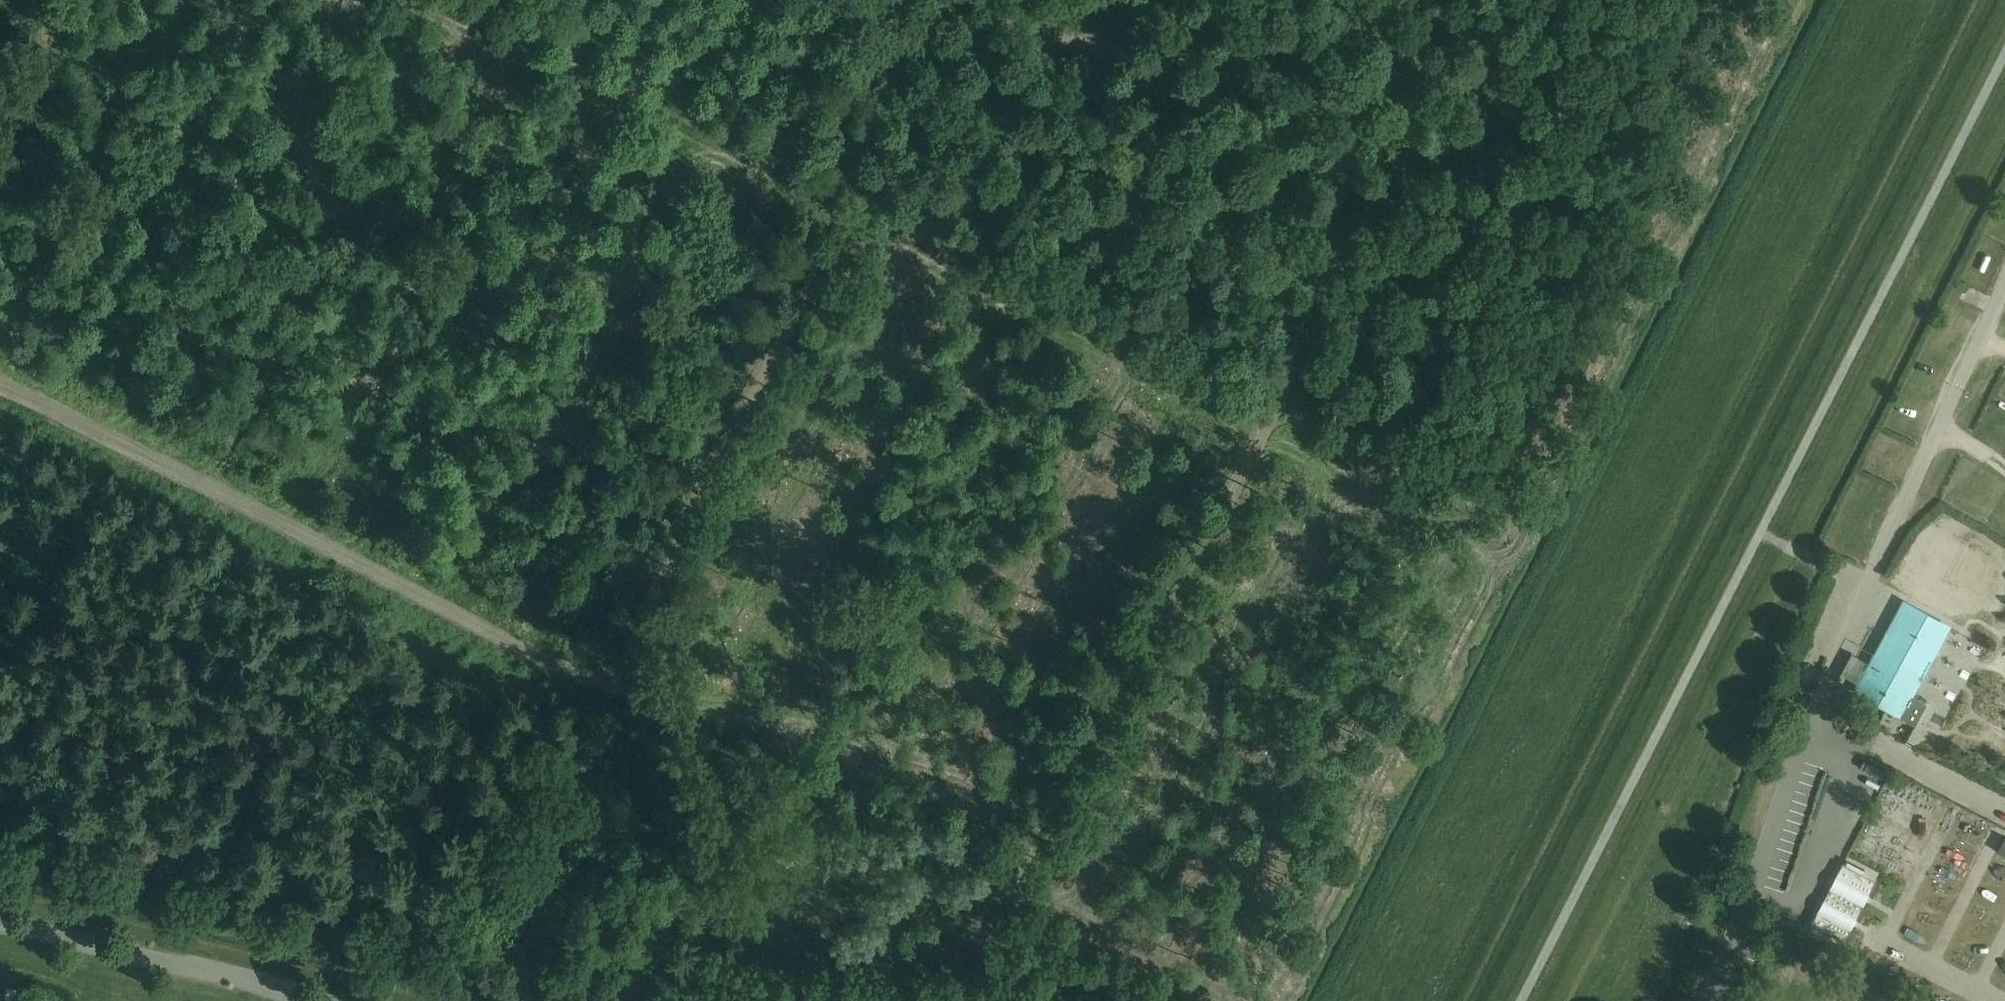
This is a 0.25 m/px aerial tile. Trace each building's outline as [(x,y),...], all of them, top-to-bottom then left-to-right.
[(1921,713),(1926,704),(1911,695),(1947,625),(1904,602),(1858,687),(1888,704),(1885,708),(1915,723),(1921,713)] [(1813,920),(1811,923),(1814,925),(1824,930),(1831,934),(1844,940),(1845,937),(1850,928),(1849,927),(1855,915),(1867,892),(1868,892),(1875,880),(1867,876),(1862,873),(1855,870),(1855,869),(1845,864),(1843,863),(1836,875),(1837,876),(1825,899),(1819,911),(1818,911),(1813,920)] [(9,994),(13,977),(0,974),(0,992),(9,994)] [(53,999),(58,1000),(78,1000),(80,996),(57,988),(53,999)]
